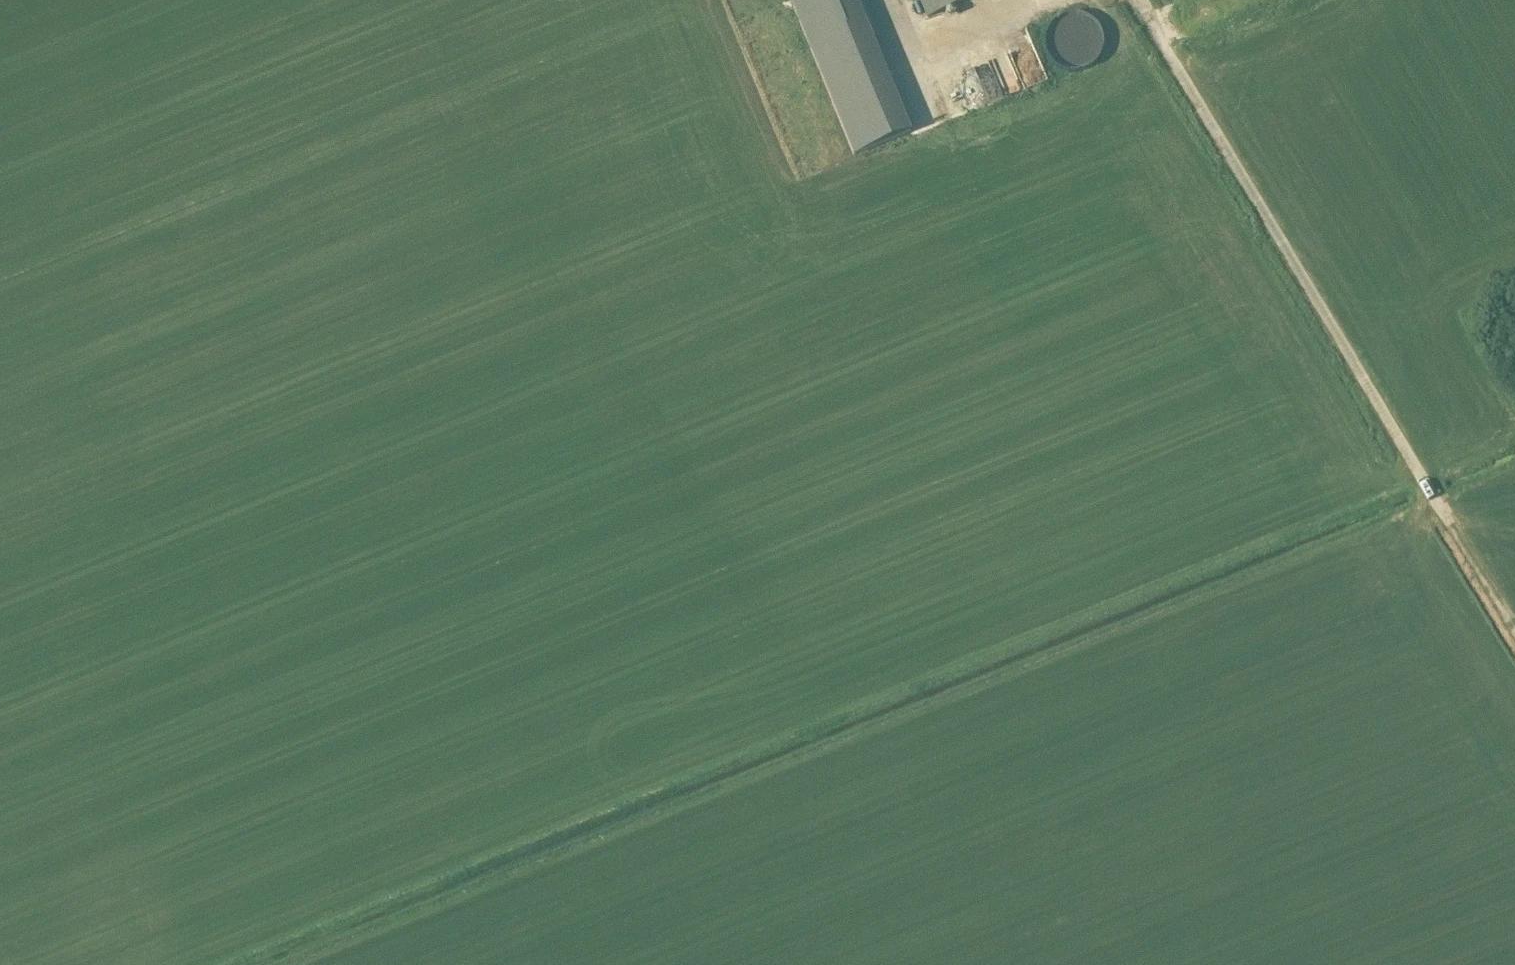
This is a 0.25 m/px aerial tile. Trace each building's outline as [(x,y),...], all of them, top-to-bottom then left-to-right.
[(811,52),(867,29),(855,0),(790,0),(811,52)] [(975,0),(918,0),(926,20),(975,0)] [(1054,19),(1055,66),(1098,64),(1097,18),(1054,19)]
